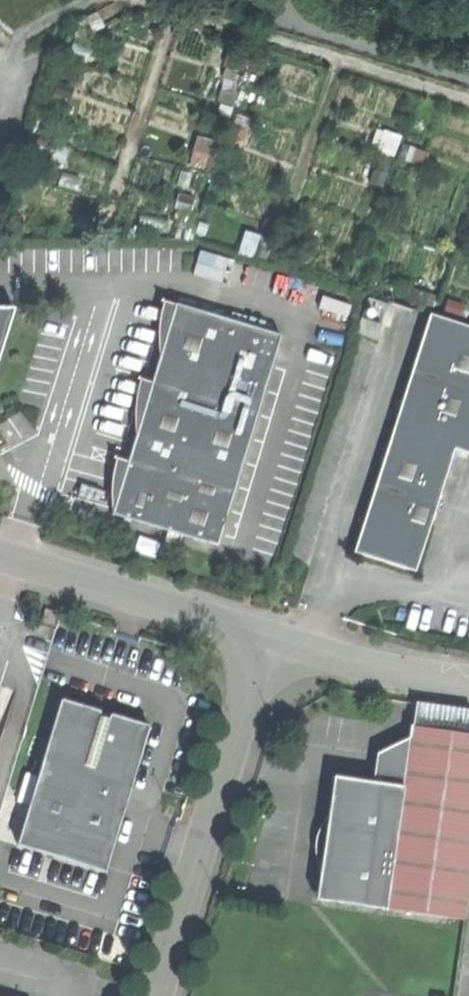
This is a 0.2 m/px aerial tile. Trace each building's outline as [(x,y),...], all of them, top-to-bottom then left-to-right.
[(175,304),(112,514),(218,546),(281,336),(175,304)] [(14,309),(0,309),(0,353),(14,309)] [(363,553),(425,571),(463,448),(468,450),(468,327),(437,317),(430,338),(408,410),(393,457),(372,525),(363,553)] [(61,699),(17,845),(105,872),(150,726),(109,714),(108,720),(103,718),(99,717),(101,711),(61,699)] [(415,728),(468,736),(468,711),(435,706),(419,703),(415,728)] [(327,900),(389,909),(465,920),(468,891),(468,736),(415,728),(414,736),(407,787),(374,783),(344,779),(341,801),(335,800),(331,799),(327,829),(325,829),(319,833),(318,842),(317,851),(321,857),(323,857),(322,882),(328,883),(327,900)] [(378,755),(374,783),(407,787),(414,736),(378,755)] [(338,778),(335,800),(341,801),(344,779),(338,778)] [(320,900),(327,900),(328,883),(322,882),(320,900)]
